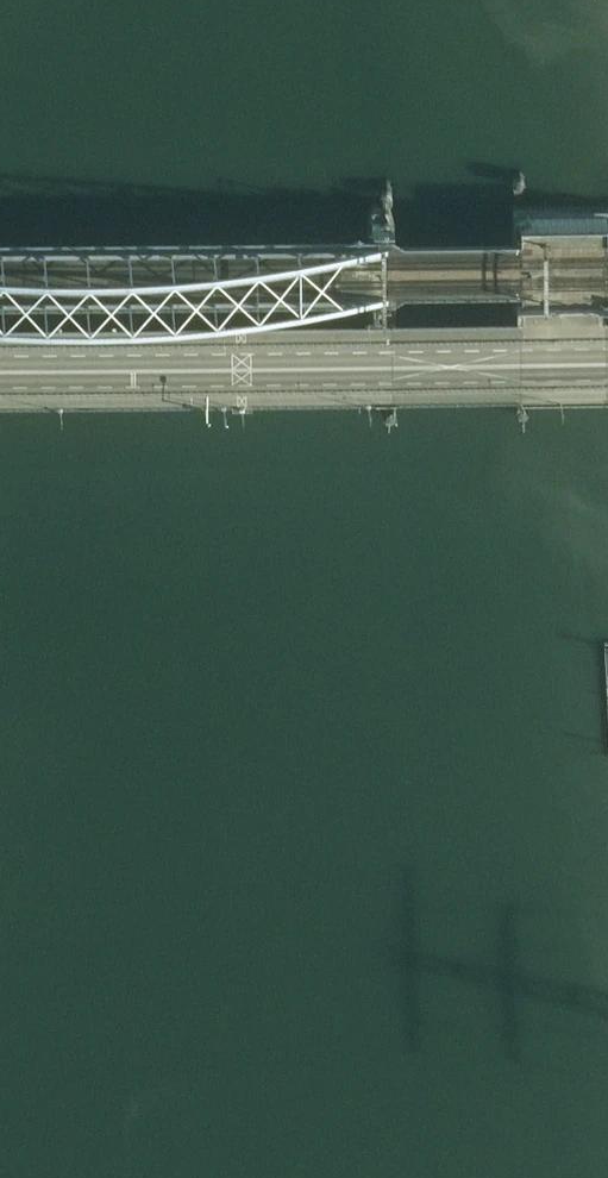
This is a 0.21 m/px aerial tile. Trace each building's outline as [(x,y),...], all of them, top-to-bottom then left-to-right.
[(366,392),(367,402),(373,415),(386,415),(390,401),(388,236),(384,223),(368,223),(364,235),(366,392)] [(511,406),(607,405),(607,287),(607,226),(509,228),(511,406)]
